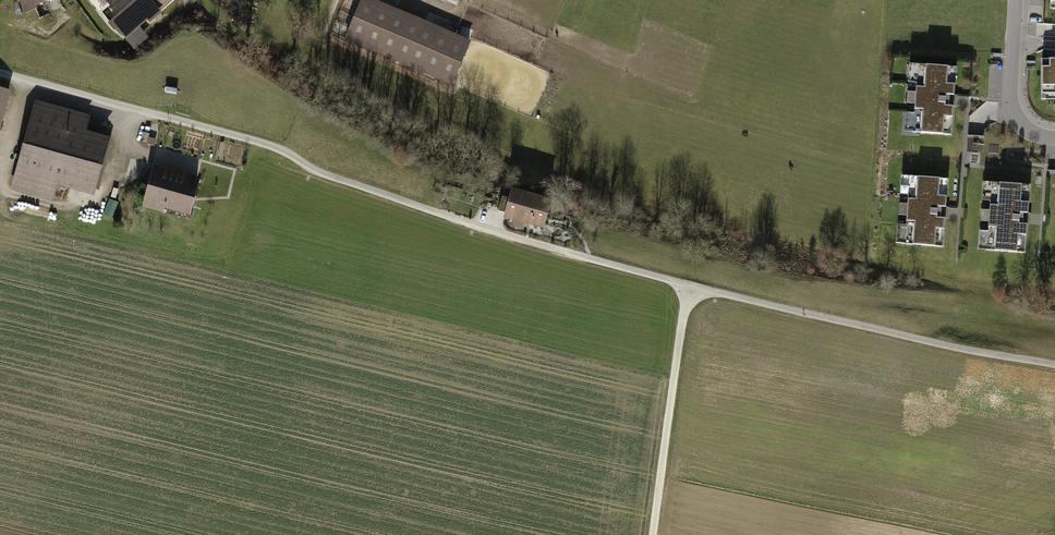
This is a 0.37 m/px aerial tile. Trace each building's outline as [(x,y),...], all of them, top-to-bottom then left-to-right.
[(22,12),(54,0),(17,0),(22,12)] [(113,0),(96,0),(104,8),(113,0)] [(105,21),(122,41),(172,0),(131,0),(105,21)] [(381,0),(359,0),(343,39),(450,85),(470,38),(381,0)] [(1041,58),(1041,99),(1054,99),(1054,58),(1041,58)] [(954,70),(908,66),(903,130),(949,134),(954,70)] [(8,87),(0,85),(0,119),(8,87)] [(34,100),(10,188),(52,199),(56,184),(93,194),(109,134),(84,128),(88,114),(34,100)] [(198,176),(150,162),(138,205),(161,212),(163,206),(188,213),(198,176)] [(947,181),(902,177),(897,241),(943,245),(947,181)] [(1028,187),(983,183),(978,248),(1024,251),(1028,187)] [(552,196),(510,185),(502,216),(543,228),(552,196)]
